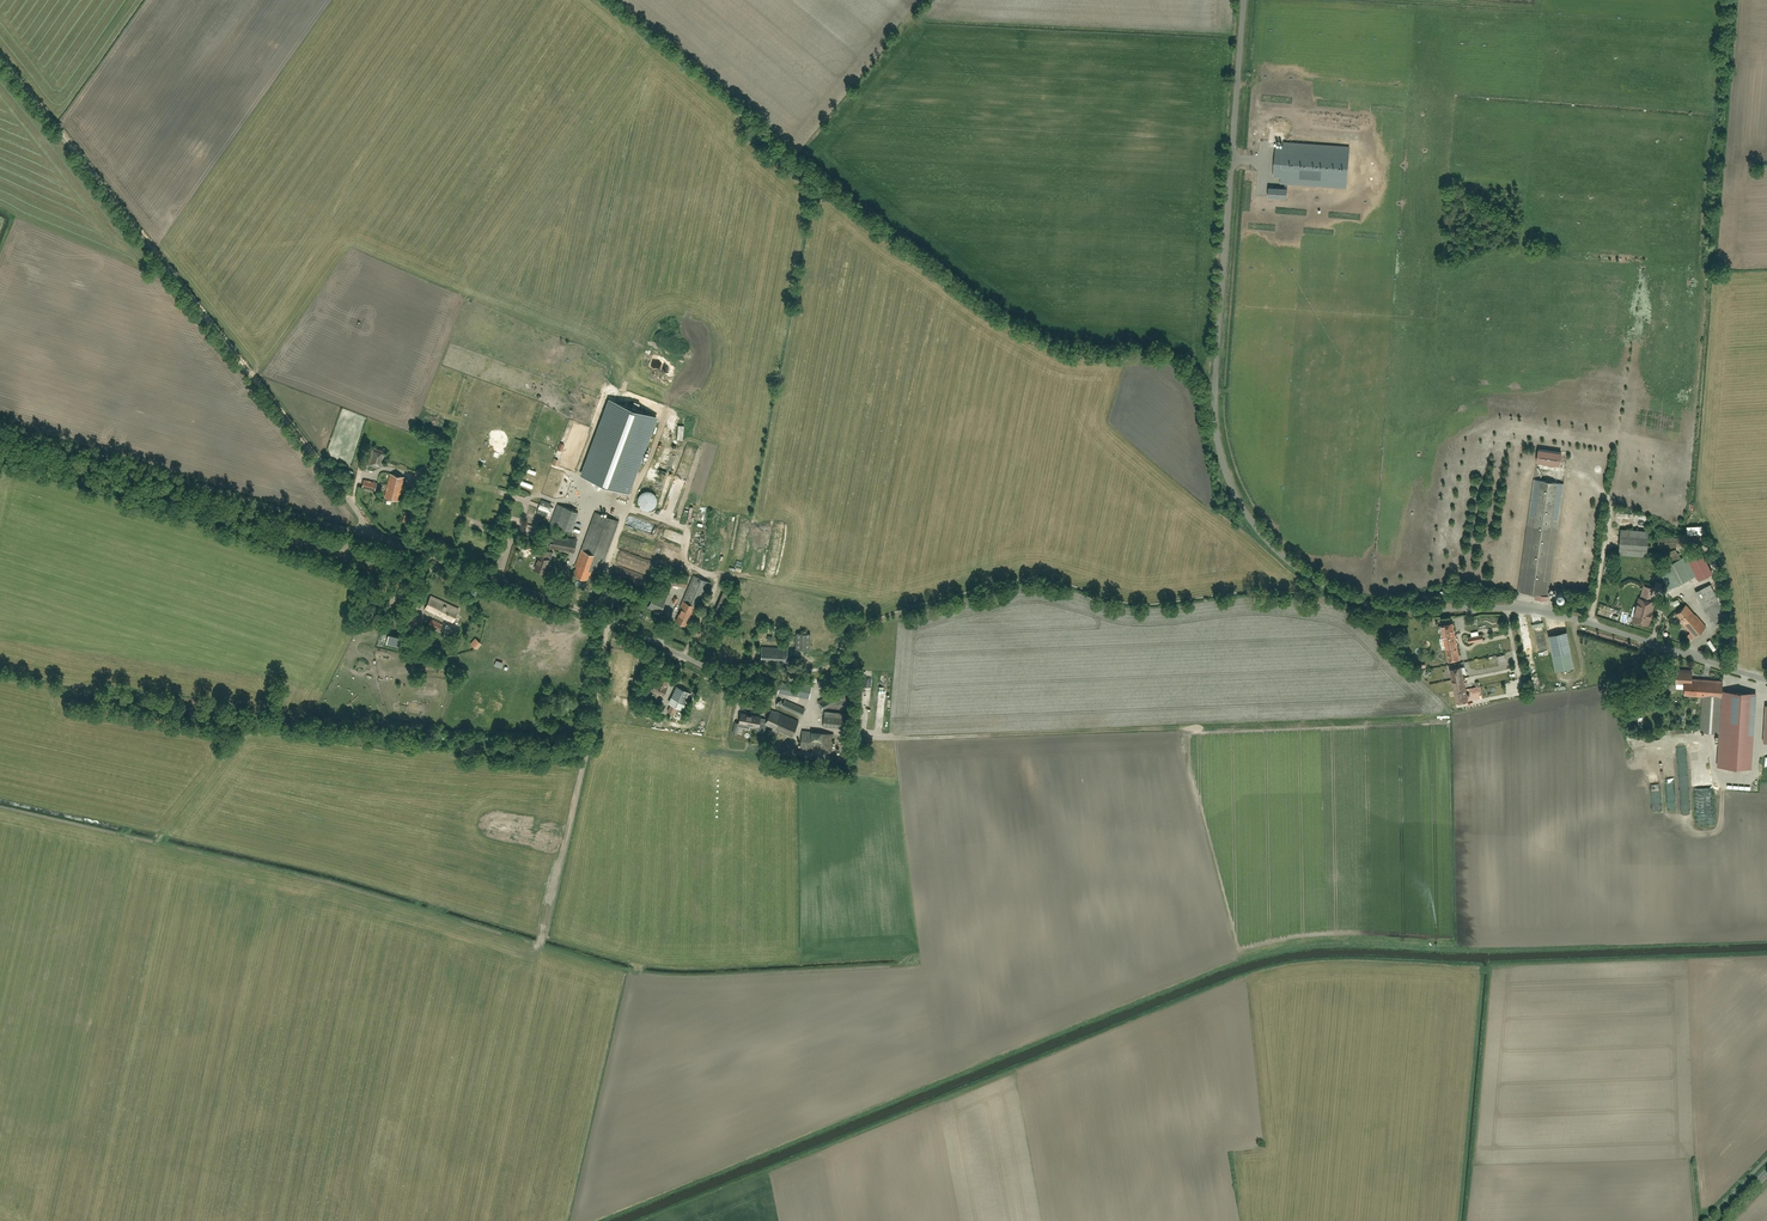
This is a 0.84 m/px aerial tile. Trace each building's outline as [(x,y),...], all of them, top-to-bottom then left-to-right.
[(628,493),(656,417),(610,400),(582,475),(597,481),(596,483),(602,485),(603,483),(628,493)] [(385,466),(388,454),(383,452),(384,448),(369,445),(364,464),(378,468),(380,465),(385,466)] [(417,489),(420,480),(422,481),(425,473),(418,471),(413,487),(417,489)] [(399,500),(404,477),(391,473),(385,497),(399,500)] [(659,477),(657,483),(670,487),(672,481),(659,477)] [(375,491),(377,483),(364,479),(362,487),(375,491)] [(1565,485),(1536,481),(1519,594),(1549,598),(1565,485)] [(657,498),(657,496),(656,494),(655,493),(654,491),(652,490),(650,489),(648,489),(646,489),(644,490),(642,491),(640,492),(639,494),(638,495),(637,497),(637,499),(637,501),(638,503),(639,505),(640,506),(642,508),(643,509),(645,509),(647,509),(649,509),(651,509),(653,508),(654,507),(656,505),(657,504),(657,502),(657,500),(657,498)] [(538,508),(537,512),(547,516),(547,514),(550,515),(553,507),(551,506),(552,504),(541,500),(540,504),(539,506),(538,508)] [(579,512),(558,504),(551,523),(571,531),(579,512)] [(599,574),(619,521),(595,512),(582,549),(581,549),(575,566),(577,566),(574,574),(587,579),(589,574),(591,574),(592,571),(599,574)] [(666,537),(667,531),(653,529),(652,534),(666,537)] [(1624,530),(1622,554),(1649,556),(1651,532),(1624,530)] [(574,552),(577,539),(552,535),(549,548),(574,552)] [(539,556),(535,569),(545,573),(548,565),(549,565),(551,559),(547,558),(547,556),(548,556),(549,551),(542,549),(536,547),(534,554),(539,556)] [(1704,553),(1693,559),(1692,555),(1662,570),(1671,589),(1697,576),(1699,580),(1714,573),(1704,553)] [(670,584),(672,584),(684,586),(684,583),(687,583),(689,575),(672,573),(670,582),(670,584)] [(699,608),(710,582),(694,575),(680,608),(681,608),(676,621),(688,626),(692,617),(691,617),(695,606),(699,608)] [(395,586),(406,593),(409,586),(405,584),(402,583),(397,581),(395,586)] [(1713,585),(1698,593),(1714,625),(1729,617),(1713,585)] [(1652,588),(1642,586),(1634,621),(1649,625),(1655,600),(1650,599),(1652,588)] [(723,614),(732,592),(724,588),(715,611),(723,614)] [(660,612),(667,597),(655,592),(648,607),(660,612)] [(453,622),(459,609),(431,596),(425,609),(453,622)] [(1678,615),(1696,638),(1707,629),(1689,606),(1678,615)] [(412,626),(414,609),(406,609),(405,626),(412,626)] [(440,631),(443,624),(431,618),(428,625),(440,631)] [(1460,658),(1453,622),(1442,624),(1448,660),(1460,658)] [(1479,629),(1465,632),(1466,639),(1481,636),(1479,629)] [(810,650),(811,634),(798,633),(797,649),(810,650)] [(1553,636),(1560,670),(1578,666),(1571,633),(1553,636)] [(476,648),(481,643),(476,638),(471,644),(476,648)] [(787,663),(788,648),(762,647),(761,662),(787,663)] [(1468,700),(1461,666),(1450,668),(1457,703),(1468,700)] [(1754,711),(1755,724),(1766,724),(1766,697),(1752,698),(1751,693),(1725,694),(1726,679),(1697,677),(1698,671),(1678,669),(1677,685),(1688,685),(1687,696),(1703,697),(1702,732),(1722,733),(1722,713),(1754,711)] [(669,682),(668,681),(670,677),(662,673),(658,683),(656,682),(652,689),(663,695),(667,687),(669,682)] [(872,698),(872,674),(868,674),(868,689),(864,689),(864,698),(872,698)] [(809,699),(812,685),(802,683),(801,686),(780,682),(778,693),(809,699)] [(643,697),(647,690),(642,687),(638,694),(643,697)] [(680,688),(668,711),(674,714),(680,702),(685,704),(691,693),(680,688)] [(822,710),(844,699),(841,692),(818,703),(822,710)] [(802,716),(805,708),(785,700),(782,707),(802,716)] [(764,731),(765,724),(792,736),(798,721),(775,711),(771,710),(767,719),(761,718),(761,717),(741,713),(739,722),(759,726),(758,730),(764,731)] [(848,728),(849,718),(839,717),(839,713),(824,711),(823,726),(848,728)] [(832,754),(834,734),(803,731),(801,751),(832,754)]
